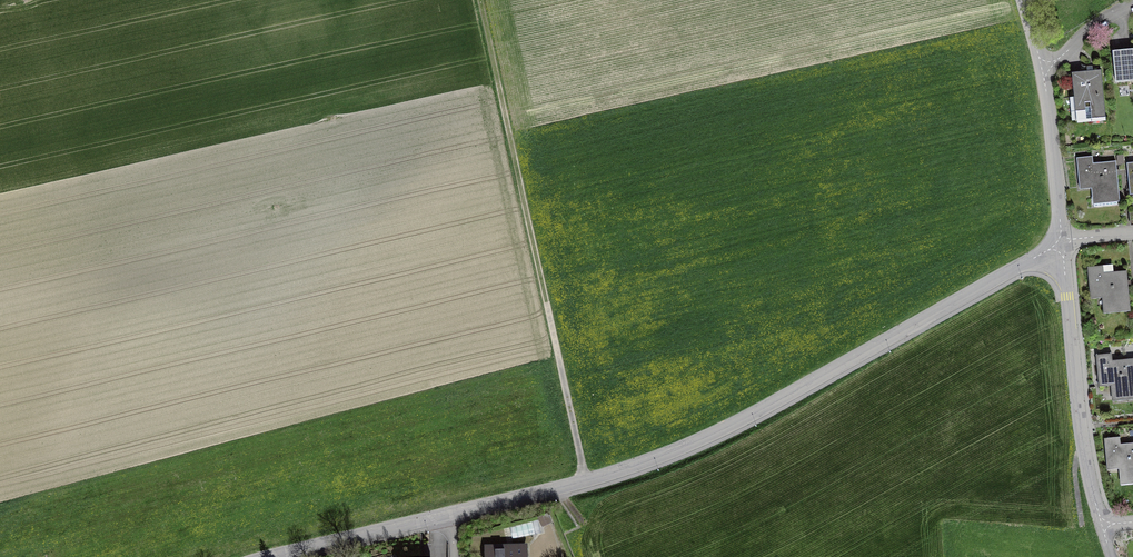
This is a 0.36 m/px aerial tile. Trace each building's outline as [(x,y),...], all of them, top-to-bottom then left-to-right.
[(1113,51),(1116,82),(1132,80),(1132,49),(1113,51)] [(1101,70),(1072,72),(1076,119),(1106,117),(1101,70)] [(1092,156),(1077,158),(1080,189),(1094,188),(1095,197),(1094,197),(1095,206),(1117,204),(1117,201),(1120,201),(1116,164),(1093,166),(1092,156)] [(1103,265),(1088,267),(1091,298),(1105,297),(1106,306),(1126,304),(1127,311),(1130,310),(1127,273),(1104,275),(1103,265)] [(1096,355),(1099,386),(1114,385),(1114,394),(1132,392),(1132,361),(1112,363),(1111,353),(1096,355)] [(1104,438),(1108,469),(1122,468),(1123,478),(1132,477),(1132,445),(1121,446),(1120,437),(1104,438)] [(553,520),(548,511),(538,517),(542,525),(553,520)] [(486,543),(487,556),(531,556),(530,541),(486,543)]
